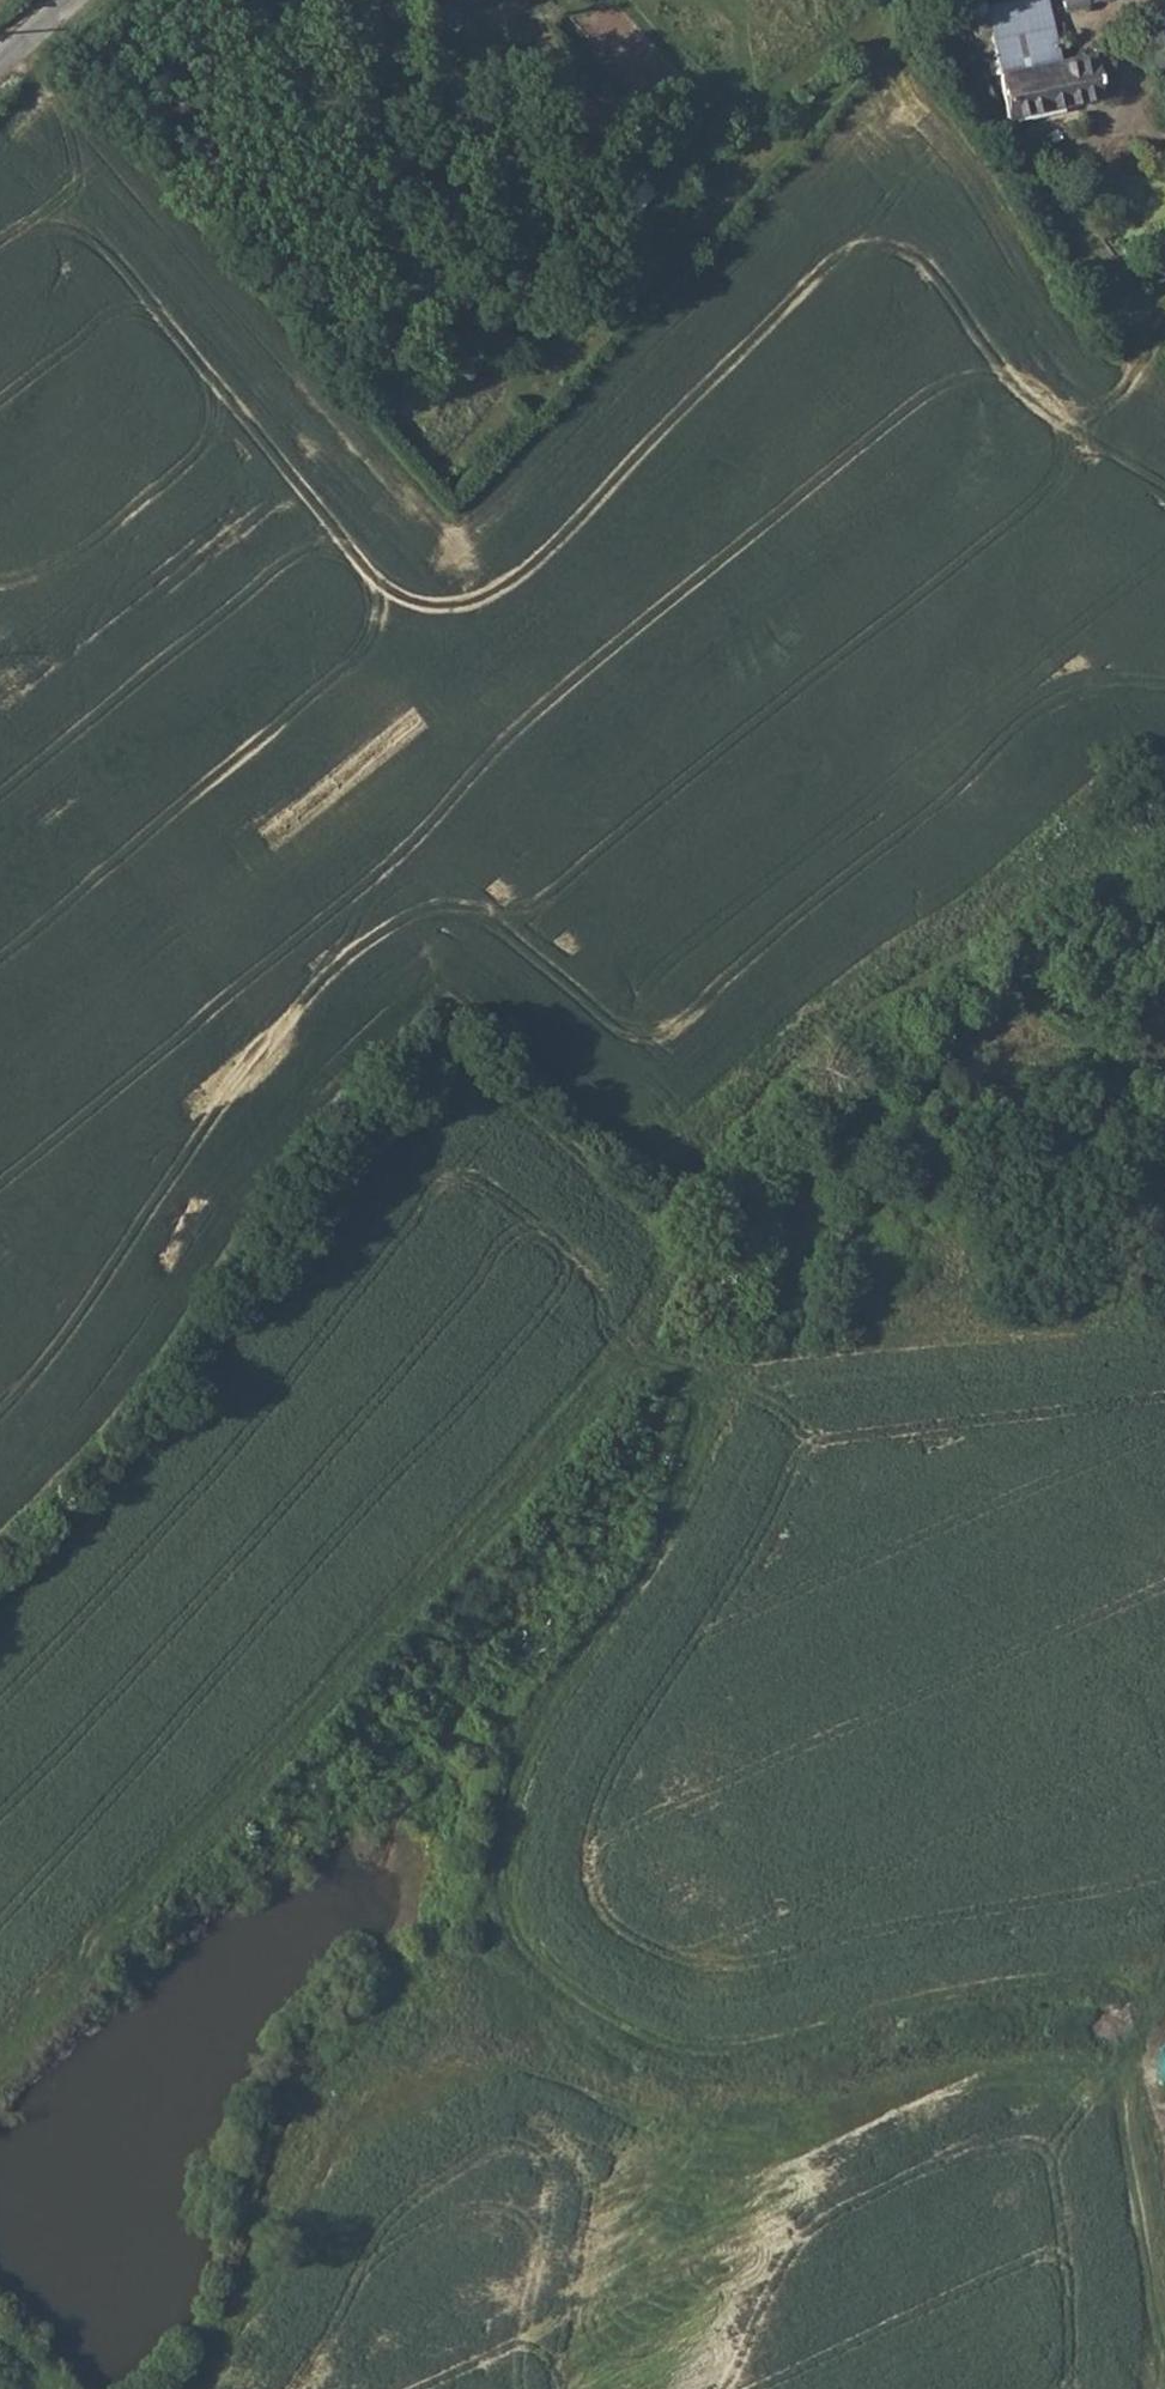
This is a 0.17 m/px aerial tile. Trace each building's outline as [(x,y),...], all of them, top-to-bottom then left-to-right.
[(986,7),(991,30),(1011,117),(1103,96),(1100,84),(1105,84),(1111,80),(1112,75),(1112,70),(1108,66),(1101,63),(1095,65),(1093,53),(1058,61),(1043,0),(1020,0),(986,7)]
